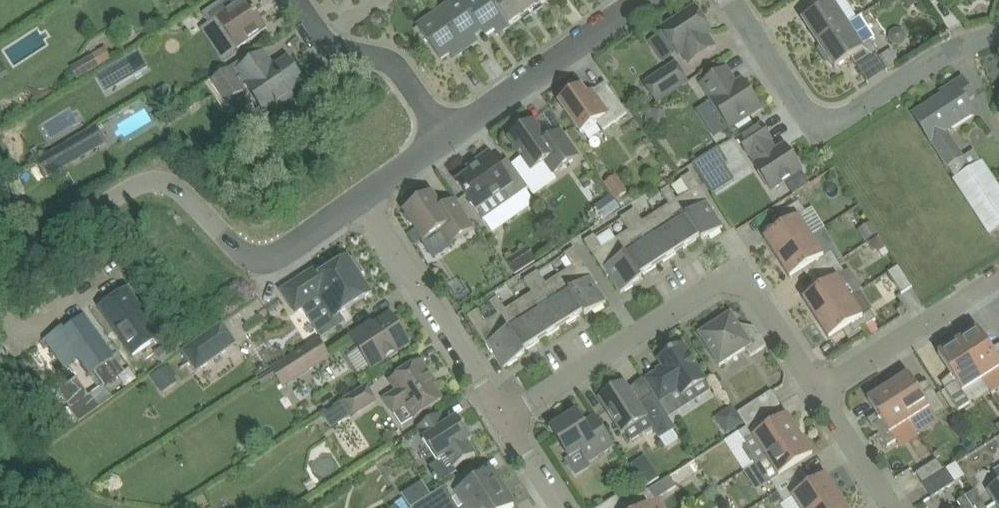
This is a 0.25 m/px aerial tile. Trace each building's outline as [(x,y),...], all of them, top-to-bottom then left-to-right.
[(211,25),(218,20),(238,49),(268,29),(248,0),(247,0),(234,8),(228,0),(225,0),(204,14),(211,25)] [(466,50),(478,42),(475,36),(483,31),(462,1),(462,0),(455,0),(439,12),(466,50)] [(483,31),(486,36),(495,29),(499,35),(512,25),(494,0),(464,0),(462,1),(483,31)] [(494,0),(512,25),(529,13),(532,18),(534,16),(524,0),(494,0)] [(547,0),(524,0),(534,16),(537,14),(534,10),(547,0)] [(815,12),(803,19),(819,44),(849,25),(848,25),(832,0),(807,0),(815,12)] [(682,54),(689,64),(715,47),(708,36),(712,33),(696,8),(663,30),(680,56),(682,54)] [(466,50),(439,12),(418,26),(442,60),(450,54),(454,59),(466,50)] [(860,17),(858,18),(859,19),(848,26),(819,44),(836,68),(851,58),(856,66),(878,52),(870,40),(874,37),(860,17)] [(72,69),(79,80),(112,59),(106,48),(72,69)] [(295,97),(292,92),(305,84),(288,59),(274,68),(264,53),(250,63),(246,57),(211,81),(228,105),(246,92),(243,88),(246,87),(264,114),(277,105),(279,108),(295,97)] [(8,73),(0,60),(0,78),(8,73)] [(676,62),(643,83),(657,104),(690,83),(676,62)] [(98,76),(107,92),(125,82),(116,66),(98,76)] [(701,86),(730,129),(761,109),(743,81),(737,85),(726,69),(701,86)] [(974,95),(963,78),(941,93),(944,98),(939,101),(938,99),(914,115),(924,132),(932,142),(931,143),(948,168),(955,179),(953,180),(989,234),(998,227),(998,184),(983,160),(967,171),(960,161),(965,158),(948,132),(977,113),(970,102),(976,98),(974,95)] [(560,103),(581,134),(598,122),(603,130),(627,113),(606,83),(605,83),(606,84),(594,93),(593,91),(592,92),(588,95),(582,87),(572,94),(571,95),(569,95),(567,96),(566,97),(565,98),(564,99),(563,101),(560,103)] [(175,99),(167,86),(157,93),(165,106),(175,99)] [(8,113),(17,112),(15,99),(6,100),(8,113)] [(645,125),(658,127),(660,111),(647,109),(645,125)] [(580,156),(574,147),(562,131),(549,140),(535,121),(509,139),(532,172),(544,163),(553,175),(580,156)] [(762,125),(745,136),(738,141),(748,157),(750,155),(755,163),(753,165),(771,192),(802,171),(785,146),(777,152),(770,142),(772,141),(762,125)] [(57,174),(82,159),(71,141),(46,157),(57,174)] [(693,164),(703,180),(729,163),(719,148),(693,164)] [(528,188),(518,173),(508,160),(511,165),(502,171),(489,153),(468,168),(471,172),(457,182),(484,219),(528,188)] [(713,211),(715,209),(692,173),(682,180),(690,192),(678,200),(677,201),(701,238),(703,241),(724,228),(713,211)] [(605,183),(617,200),(628,192),(616,175),(605,183)] [(678,200),(670,188),(669,188),(666,183),(660,187),(663,192),(662,193),(670,205),(657,214),(681,251),(701,238),(677,201),(678,200)] [(439,253),(474,229),(455,200),(442,209),(432,193),(406,211),(408,215),(405,217),(411,226),(414,224),(432,251),(439,253)] [(611,196),(599,205),(609,218),(621,209),(611,196)] [(765,238),(778,259),(812,237),(799,217),(807,212),(800,201),(779,215),(785,225),(765,238)] [(681,251),(657,214),(643,222),(635,210),(628,214),(660,264),(681,251)] [(616,240),(640,277),(660,264),(628,214),(622,219),(630,231),(616,240)] [(874,227),(861,236),(866,243),(879,234),(874,227)] [(642,281),(640,277),(616,240),(603,248),(595,236),(585,242),(608,278),(610,276),(622,294),(642,281)] [(818,276),(839,262),(832,252),(824,257),(812,237),(778,259),(791,279),(811,266),(818,276)] [(879,237),(869,244),(873,250),(880,252),(881,251),(886,248),(879,237)] [(125,250),(117,239),(106,248),(114,258),(116,256),(125,250)] [(516,275),(537,262),(528,248),(507,261),(516,275)] [(573,267),(560,276),(584,313),(586,317),(607,303),(596,286),(598,284),(575,249),(565,255),(573,267)] [(318,268),(304,277),(282,291),(296,313),(318,299),(332,320),(372,294),(361,277),(365,274),(354,257),(350,260),(348,257),(322,274),(318,268)] [(838,278),(846,273),(839,262),(818,276),(824,286),(804,299),(817,319),(851,298),(838,278)] [(899,266),(898,266),(889,272),(902,293),(912,287),(899,266)] [(584,313),(560,276),(547,284),(538,272),(532,276),(564,326),(584,313)] [(564,326),(532,276),(525,281),(533,293),(520,302),(544,339),(564,326)] [(132,343),(158,326),(132,286),(106,303),(132,343)] [(544,339),(520,302),(506,310),(498,298),(491,302),(499,315),(524,352),(544,339)] [(876,320),(871,312),(863,316),(851,298),(817,319),(830,340),(850,327),(855,334),(876,320)] [(177,309),(169,314),(158,322),(171,340),(190,327),(177,309)] [(478,311),(468,317),(491,353),(494,351),(505,369),(526,356),(524,352),(499,315),(486,323),(478,311)] [(750,358),(767,347),(755,329),(751,328),(743,332),(732,314),(700,334),(720,366),(745,349),(750,358)] [(350,337),(372,370),(411,345),(392,315),(368,330),(366,327),(350,337)] [(117,367),(88,320),(62,336),(91,383),(117,367)] [(197,373),(238,344),(223,322),(181,352),(197,373)] [(983,380),(998,370),(998,355),(996,357),(979,330),(972,334),(970,331),(957,340),(983,380)] [(163,363),(189,345),(181,334),(156,353),(163,363)] [(284,387),(331,357),(320,340),(273,370),(277,376),(284,387)] [(963,393),(983,380),(957,340),(944,348),(946,351),(939,355),(956,382),(946,389),(959,410),(970,404),(963,393)] [(682,397),(706,382),(682,345),(660,360),(665,368),(646,380),(662,404),(679,393),(682,397)] [(422,426),(431,420),(425,412),(442,401),(433,387),(436,384),(422,362),(389,383),(395,391),(383,398),(394,415),(406,407),(414,420),(417,418),(422,426)] [(152,378),(164,394),(179,383),(167,367),(152,378)] [(922,395),(909,375),(889,387),(910,421),(930,408),(935,416),(946,409),(933,388),(922,395)] [(90,396),(77,378),(59,391),(71,409),(60,417),(68,429),(113,396),(105,385),(90,396)] [(676,429),(665,412),(655,395),(640,405),(625,382),(599,399),(622,434),(625,432),(632,442),(654,428),(660,438),(676,429)] [(910,421),(889,387),(869,400),(882,421),(874,426),(888,447),(897,441),(891,433),(910,421)] [(356,414),(376,401),(367,388),(347,401),(355,412),(356,414)] [(738,414),(744,424),(747,427),(761,418),(781,406),(772,392),(738,414)] [(331,428),(355,412),(347,401),(323,415),(331,428)] [(733,407),(724,413),(729,421),(721,427),(727,435),(744,424),(733,407)] [(588,463),(606,452),(615,446),(596,416),(584,424),(577,413),(552,429),(571,459),(581,452),(588,463)] [(440,414),(431,420),(422,426),(417,429),(438,462),(445,457),(453,470),(476,455),(468,443),(472,440),(458,418),(447,425),(440,414)] [(755,465),(800,436),(788,415),(767,428),(761,418),(747,427),(747,428),(740,433),(746,443),(747,444),(745,446),(744,452),(752,464),(753,463),(755,465)] [(792,470),(797,466),(813,456),(800,436),(755,465),(765,482),(772,482),(778,492),(798,479),(792,470)] [(648,505),(676,487),(675,485),(701,469),(696,460),(625,505),(624,505),(625,506),(626,507),(650,507),(648,505)] [(923,484),(944,471),(944,470),(944,471),(937,461),(916,474),(923,484)] [(474,468),(445,487),(432,496),(425,500),(431,507),(513,507),(515,507),(493,472),(482,479),(474,468)] [(658,479),(652,469),(638,477),(644,487),(658,479)] [(955,483),(946,469),(944,471),(923,484),(931,497),(932,498),(949,487),(955,483)] [(839,496),(826,475),(805,489),(798,479),(778,492),(785,503),(780,505),(782,507),(820,507),(839,496)] [(432,496),(424,483),(403,496),(411,507),(413,507),(425,500),(432,496)] [(989,489),(998,505),(998,483),(989,489)] [(975,492),(958,503),(962,507),(985,507),(975,492)] [(771,498),(776,507),(784,502),(779,494),(771,498)] [(611,507),(621,507),(622,507),(625,506),(624,505),(625,505),(618,495),(607,502),(611,507)] [(839,496),(820,507),(847,507),(839,496)]
